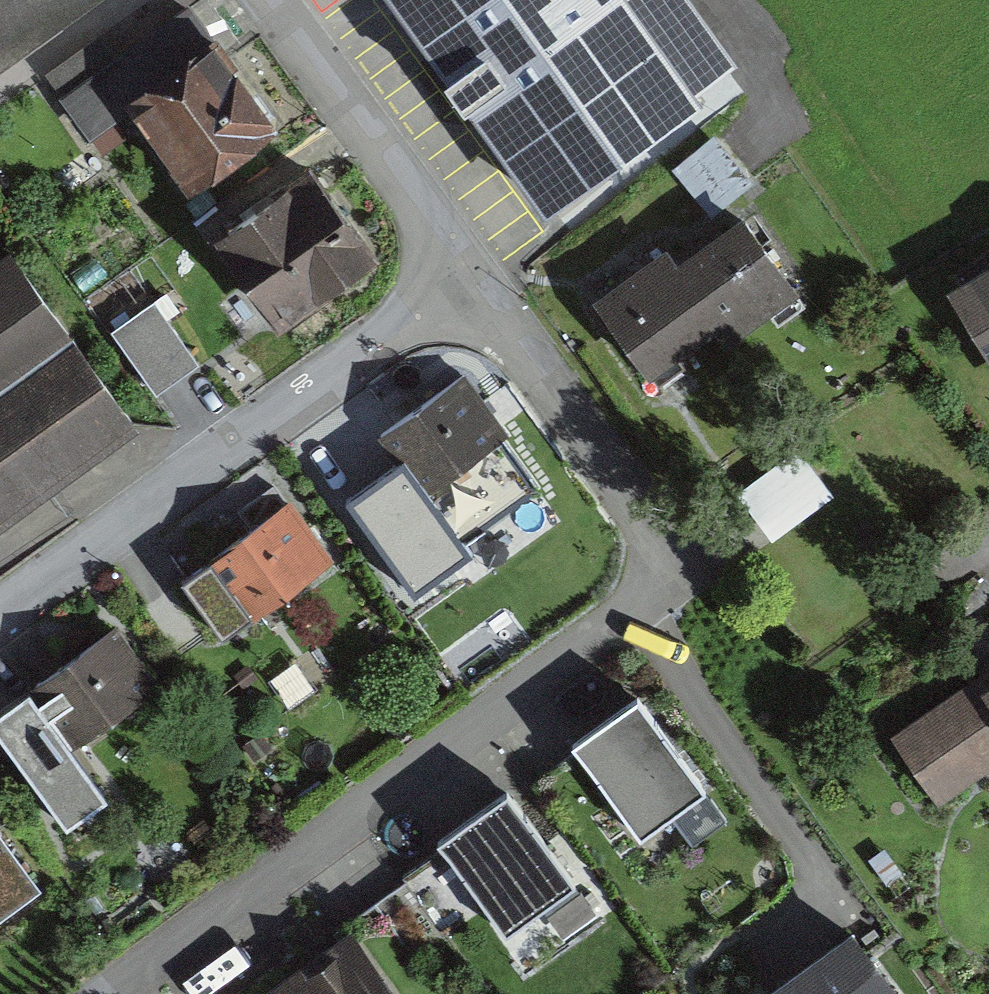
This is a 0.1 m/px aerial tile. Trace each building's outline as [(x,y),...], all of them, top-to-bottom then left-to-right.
[(104,0),(0,0),(0,73),(104,0)] [(636,0),(405,0),(560,206),(708,95),(636,0)] [(264,123),(182,3),(53,90),(87,140),(121,116),(169,187),(264,123)] [(717,138),(680,163),(712,210),(749,186),(717,138)] [(363,262),(294,159),(194,225),(262,328),(363,262)] [(792,288),(745,224),(680,270),(667,253),(597,303),(645,370),(712,322),(723,338),(792,288)] [(0,249),(0,527),(136,432),(6,245),(0,249)] [(947,283),(988,353),(988,258),(947,283)] [(115,325),(159,390),(206,359),(162,294),(115,325)] [(501,426),(459,371),(373,434),(394,461),(368,480),(410,536),(441,512),(421,485),(501,426)] [(736,490),(772,539),(834,494),(798,446),(736,490)] [(324,556),(283,500),(170,582),(202,626),(226,609),(235,621),(324,556)] [(160,683),(116,622),(0,705),(0,732),(66,824),(107,794),(72,745),(160,683)] [(886,722),(938,804),(988,772),(988,680),(985,682),(975,666),(886,722)] [(703,780),(634,683),(567,730),(635,828),(703,780)] [(506,783),(435,832),(502,928),(573,880),(506,783)] [(0,839),(0,921),(39,894),(0,839)] [(852,924),(757,993),(904,993),(852,924)] [(346,927),(250,993),(394,993),(346,927)]
